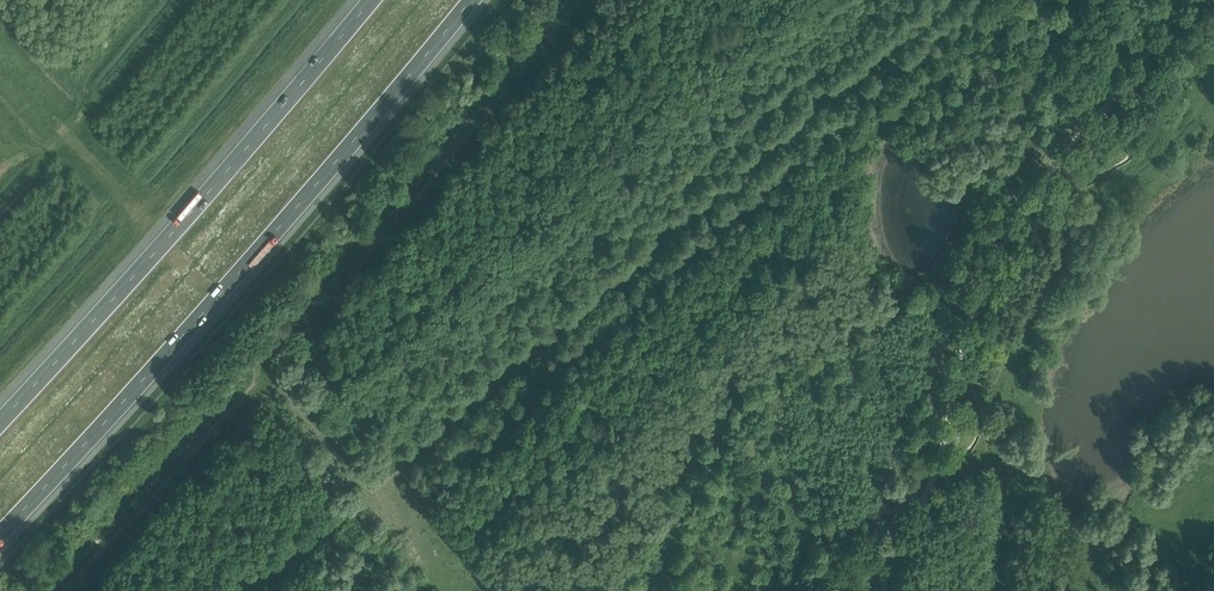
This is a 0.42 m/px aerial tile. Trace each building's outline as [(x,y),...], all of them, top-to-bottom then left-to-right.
[(992,521),(992,531),(1003,530),(1002,521),(992,521)]
